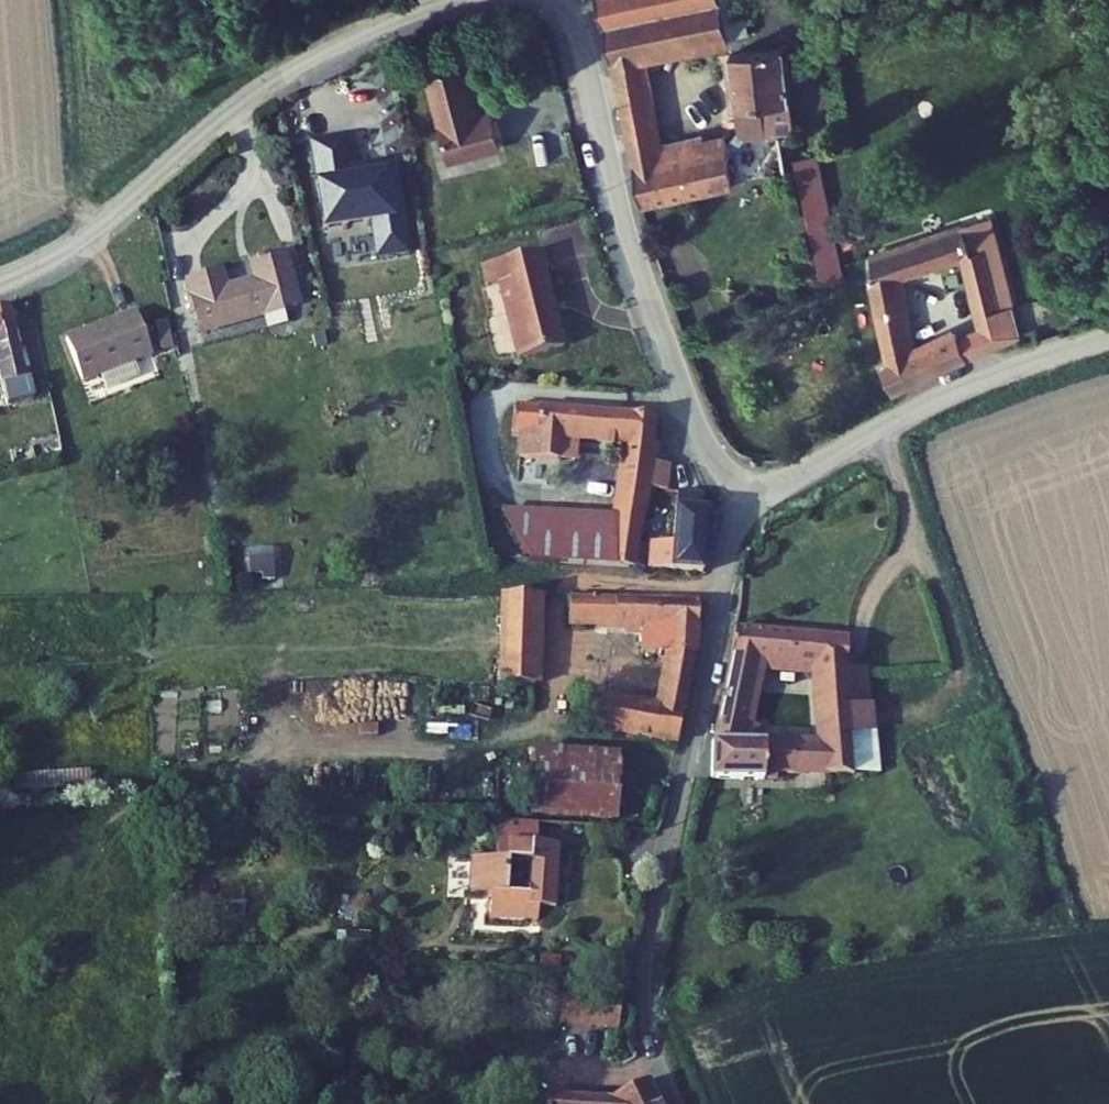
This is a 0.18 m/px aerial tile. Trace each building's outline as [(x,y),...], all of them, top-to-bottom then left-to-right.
[(638,202),(780,172),(772,125),(787,123),(773,43),(719,53),(731,131),(658,143),(642,42),(738,25),(733,0),(599,0),(631,182),(638,202)] [(472,109),(456,62),(420,73),(447,155),(494,139),(483,105),(472,109)] [(887,391),(1031,341),(987,214),(855,259),(890,361),(878,365),(887,391)] [(550,249),(490,269),(497,288),(510,284),(534,357),(578,343),(554,269),(556,269),(550,249)] [(255,284),(244,286),(253,323),(294,314),(282,262),(251,270),(255,284)] [(188,284),(200,336),(253,323),(244,286),(218,292),(215,278),(188,284)] [(42,337),(48,360),(118,341),(112,319),(42,337)] [(48,360),(53,381),(124,364),(118,341),(48,360)] [(120,386),(159,372),(154,358),(115,372),(120,386)] [(45,405),(22,414),(29,434),(53,425),(45,405)] [(510,469),(550,471),(552,439),(615,442),(610,510),(607,563),(629,563),(637,486),(653,487),(656,460),(640,458),(644,417),(512,413),(510,469)] [(642,534),(638,563),(699,564),(703,513),(693,488),(670,487),(665,535),(642,534)] [(610,510),(494,510),(525,563),(607,563),(610,510)] [(280,548),(251,549),(252,578),(282,577),(280,548)] [(540,593),(490,590),(486,677),(536,679),(540,593)] [(576,622),(639,624),(637,649),(659,653),(654,693),(644,692),(643,702),(590,694),(585,727),(672,735),(692,636),(696,599),(577,594),(576,622)] [(712,713),(710,769),(774,768),(774,761),(861,764),(853,690),(850,654),(847,627),(730,614),(723,651),(754,654),(818,662),(822,729),(752,726),(753,710),(741,710),(750,674),(720,670),(712,713)] [(723,651),(720,670),(750,674),(754,654),(723,651)] [(850,654),(853,690),(874,687),(870,652),(850,654)] [(532,743),(524,816),(611,825),(619,753),(532,743)] [(475,889),(474,912),(524,917),(527,903),(539,904),(545,843),(488,838),(486,853),(461,850),(456,886),(475,889)] [(562,1027),(623,1029),(624,994),(563,991),(562,1027)] [(536,1103),(654,1103),(643,1081),(610,1092),(536,1092),(536,1103)]
